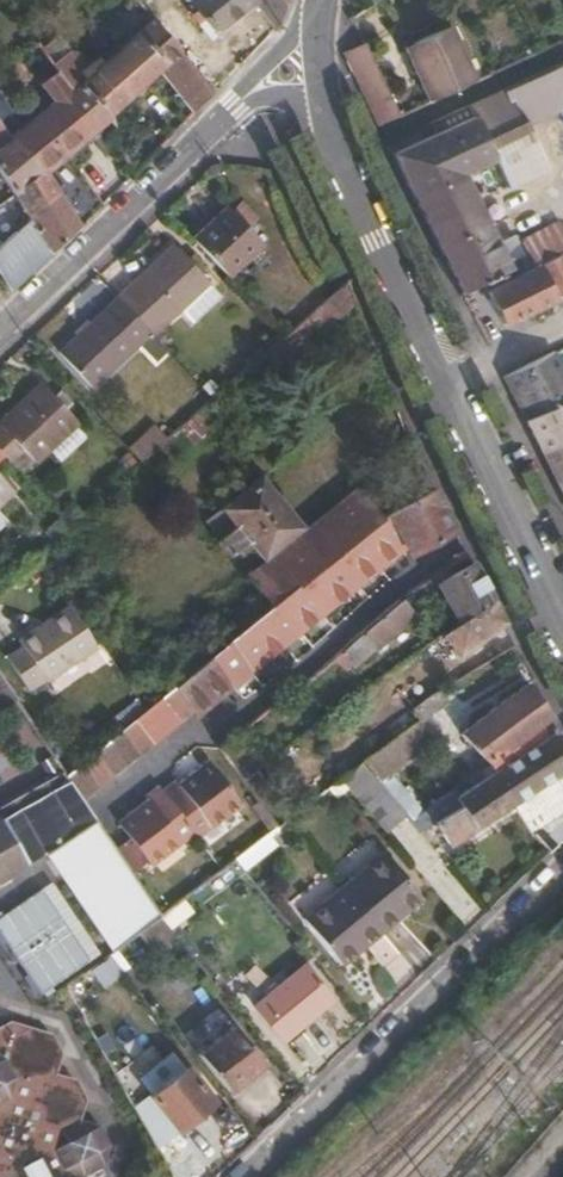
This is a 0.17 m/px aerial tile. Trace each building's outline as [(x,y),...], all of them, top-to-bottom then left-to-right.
[(190,0),(213,30),(251,0),(190,0)] [(283,0),(254,0),(277,28),(287,5),(283,0)] [(70,51),(52,64),(56,72),(70,90),(79,83),(108,115),(160,69),(194,112),(213,93),(153,18),(100,63),(96,57),(85,66),(76,53),(70,51)] [(451,26),(403,47),(428,102),(475,80),(451,26)] [(59,35),(40,48),(52,64),(70,51),(59,35)] [(377,126),(399,116),(366,43),(342,53),(377,126)] [(510,87),(526,120),(562,103),(562,62),(510,87)] [(57,101),(12,138),(42,170),(44,168),(81,225),(101,205),(64,153),(108,115),(79,83),(70,90),(56,72),(43,83),(57,101)] [(526,120),(510,87),(386,143),(413,197),(496,159),(509,188),(549,170),(526,120)] [(10,112),(0,98),(0,120),(10,112)] [(0,124),(0,173),(12,192),(42,170),(12,138),(0,124)] [(496,159),(413,197),(427,226),(478,202),(509,188),(496,159)] [(0,245),(0,275),(11,291),(51,253),(81,225),(44,168),(42,170),(12,192),(29,219),(0,245)] [(478,202),(427,226),(461,292),(492,277),(515,266),(520,274),(562,252),(550,224),(517,240),(514,234),(498,242),(478,202)] [(227,205),(192,238),(228,277),(263,244),(227,205)] [(550,224),(562,252),(562,229),(559,220),(550,224)] [(173,245),(117,298),(151,334),(153,337),(180,311),(192,323),(219,296),(208,284),(209,283),(173,245)] [(562,252),(520,274),(496,286),(486,291),(503,326),(554,299),(544,278),(547,276),(560,300),(562,298),(562,252)] [(347,280),(327,297),(338,317),(355,302),(347,280)] [(338,317),(327,297),(283,336),(263,354),(274,366),(315,330),(319,334),(338,317)] [(151,334),(117,298),(58,352),(92,389),(151,334)] [(503,378),(524,420),(562,401),(562,371),(554,352),(503,378)] [(0,422),(0,451),(22,474),(79,423),(67,410),(54,397),(41,384),(0,422)] [(61,391),(54,397),(67,410),(73,404),(61,391)] [(524,420),(541,452),(562,441),(562,401),(524,420)] [(199,411),(179,429),(192,444),(213,424),(199,411)] [(541,452),(557,484),(562,481),(562,441),(541,452)] [(15,492),(0,476),(0,506),(15,492)] [(259,476),(205,520),(220,538),(218,540),(231,556),(248,543),(262,559),(301,527),(259,476)] [(432,488),(427,490),(387,512),(380,517),(296,586),(272,606),(243,629),(173,688),(191,712),(217,691),(221,697),(406,548),(409,554),(454,530),(432,488)] [(296,586),(380,517),(358,490),(274,558),(296,586)] [(272,606),(296,586),(274,558),(249,578),(263,594),(272,606)] [(458,622),(490,600),(471,562),(436,583),(458,622)] [(233,618),(243,629),(272,606),(263,594),(233,618)] [(401,599),(340,653),(353,668),(373,649),(375,651),(416,615),(401,599)] [(459,655),(503,622),(490,600),(458,622),(443,634),(459,655)] [(97,648),(70,606),(18,640),(22,646),(6,657),(28,692),(45,680),(46,682),(97,648)] [(0,675),(0,710),(16,699),(0,675)] [(460,733),(488,763),(549,718),(550,717),(528,683),(502,701),(460,733)] [(173,688),(139,714),(65,775),(82,801),(191,712),(173,688)] [(448,703),(438,689),(428,696),(410,710),(419,720),(421,722),(448,703)] [(196,718),(221,697),(217,691),(191,712),(196,718)] [(549,718),(488,763),(496,770),(556,730),(549,718)] [(395,737),(364,761),(379,781),(435,741),(421,722),(419,720),(395,737)] [(491,773),(512,805),(530,833),(533,835),(535,833),(550,851),(562,838),(562,740),(556,730),(496,770),(491,773)] [(242,778),(255,769),(231,739),(219,749),(242,778)] [(148,799),(117,822),(150,866),(194,832),(197,837),(242,804),(208,760),(179,783),(176,779),(162,790),(158,785),(145,795),(148,799)] [(386,833),(407,815),(362,762),(340,780),(386,833)] [(291,816),(255,769),(242,778),(259,801),(278,826),(287,819),(291,816)] [(65,775),(62,771),(0,807),(0,878),(45,853),(111,952),(137,933),(159,916),(82,801),(65,775)] [(457,796),(452,790),(425,810),(412,821),(421,832),(434,823),(450,846),(512,805),(491,773),(457,796)] [(278,826),(259,801),(251,807),(271,832),(278,826)] [(421,832),(412,821),(412,822),(420,833),(421,832)] [(234,859),(244,871),(277,845),(268,833),(234,859)] [(342,885),(383,933),(423,899),(382,852),(342,885)] [(217,896),(247,874),(244,871),(234,859),(206,881),(217,896)] [(0,917),(0,940),(37,998),(99,958),(52,884),(0,917)] [(342,966),(383,933),(342,885),(302,919),(342,966)] [(183,898),(159,916),(171,930),(194,913),(183,898)] [(152,951),(173,933),(171,930),(159,916),(137,933),(152,951)] [(304,964),(253,1006),(283,1042),(333,1000),(304,964)] [(5,1176),(87,1176),(103,1168),(110,1146),(100,1127),(80,1120),(86,1101),(65,1094),(56,1074),(62,1055),(51,1034),(10,1021),(0,1026),(0,1166),(5,1176)] [(232,1026),(198,1053),(230,1092),(264,1064),(232,1026)] [(151,1091),(184,1065),(176,1056),(168,1055),(144,1074),(143,1083),(151,1091)] [(151,1091),(148,1094),(180,1133),(215,1104),(184,1065),(151,1091)] [(65,1094),(86,1101),(76,1080),(56,1074),(65,1094)] [(193,1165),(180,1176),(206,1176),(193,1165)]
